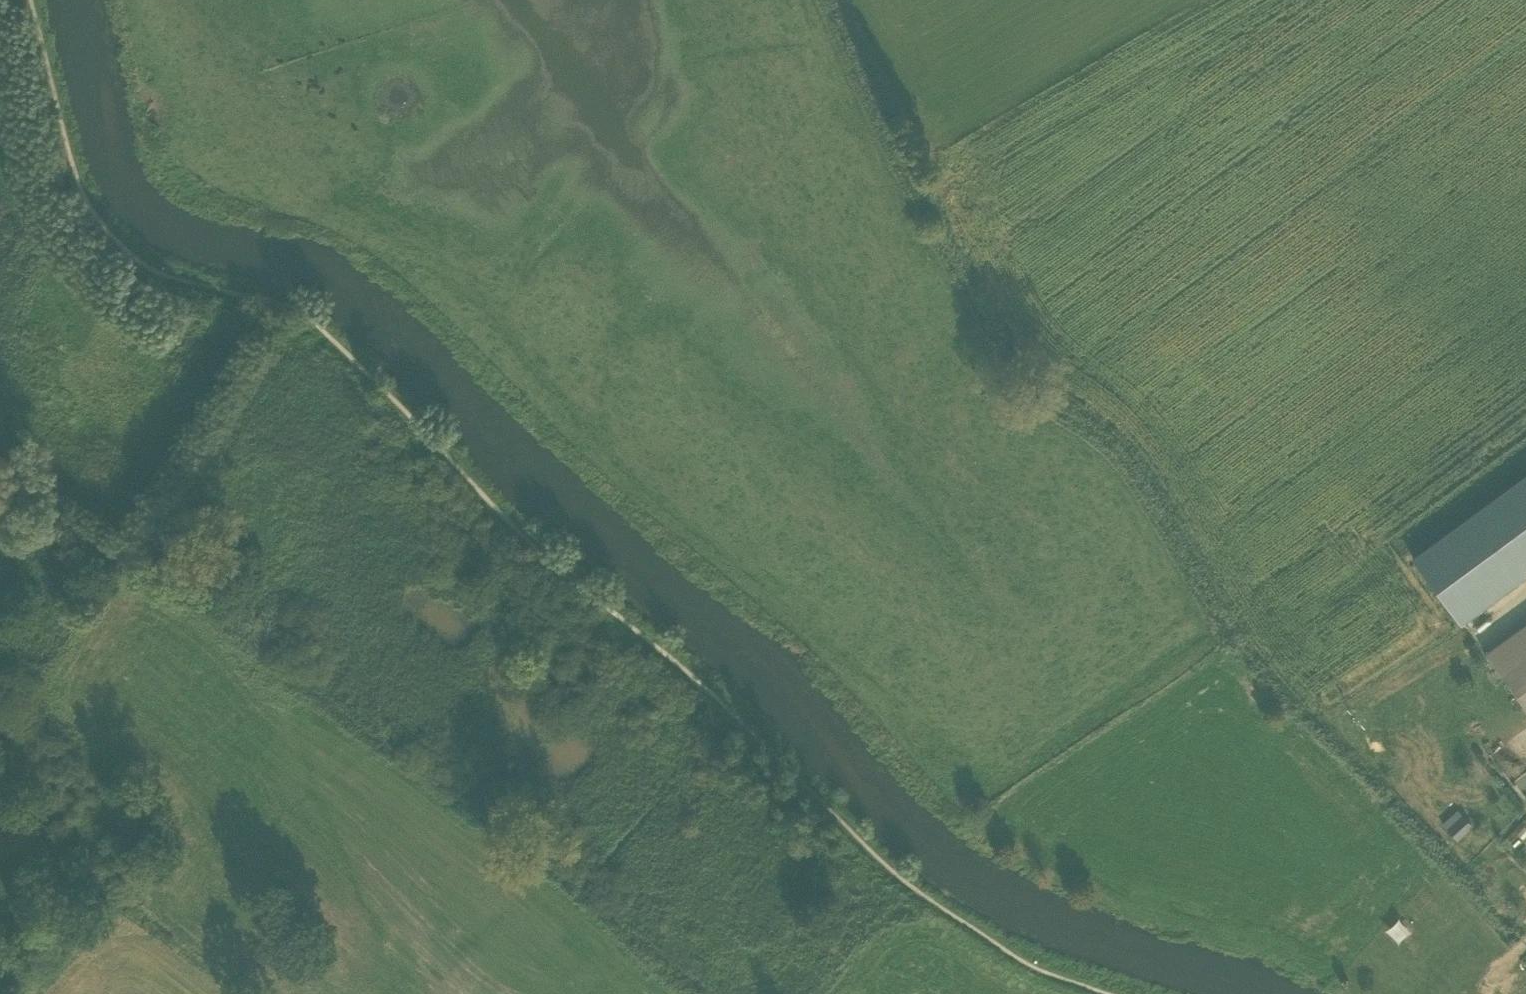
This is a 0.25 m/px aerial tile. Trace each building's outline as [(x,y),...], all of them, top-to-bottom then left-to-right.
[(1411,558),(1461,626),(1525,578),(1525,474),(1411,558)] [(1485,656),(1525,710),(1525,626),(1485,656)]
